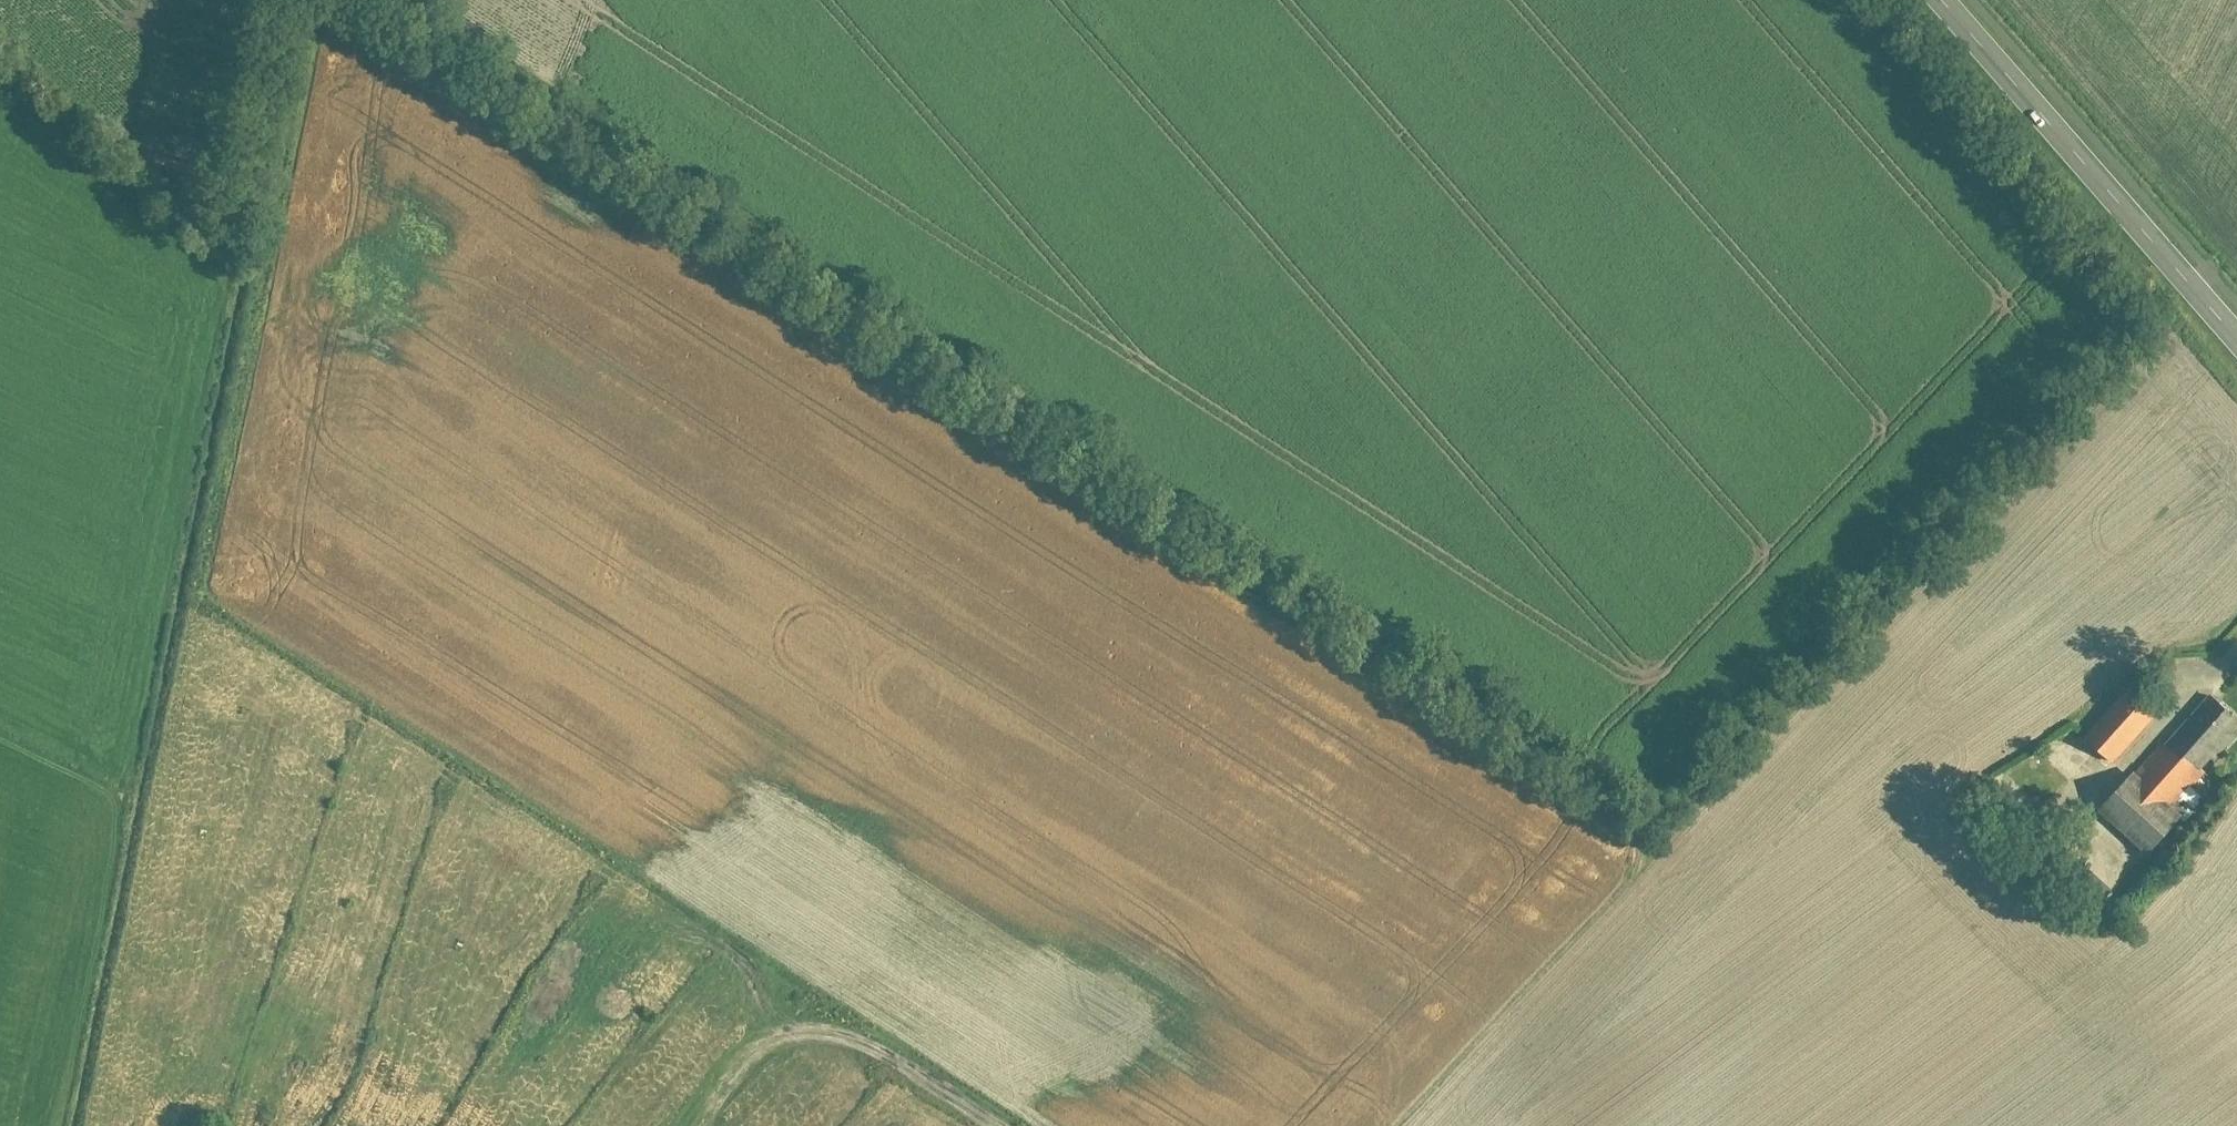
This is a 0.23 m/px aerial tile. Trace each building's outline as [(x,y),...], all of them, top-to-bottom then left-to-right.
[(2128,696),(2082,746),(2106,767),(2152,717),(2128,696)] [(2130,791),(2124,786),(2098,817),(2145,856),(2172,824),(2168,821),(2236,739),(2236,726),(2206,701),(2130,791)]
